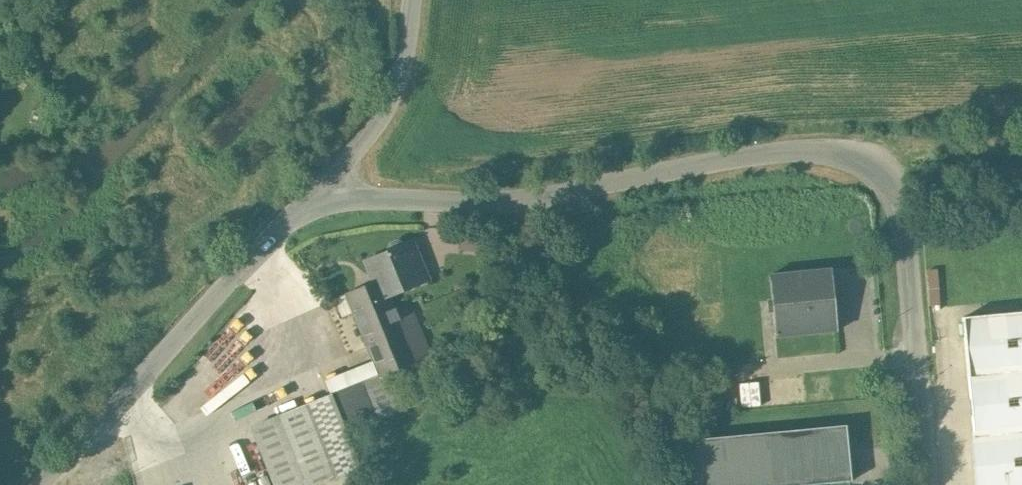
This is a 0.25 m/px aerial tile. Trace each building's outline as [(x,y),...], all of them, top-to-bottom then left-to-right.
[(411,256),(407,245),(404,246),(404,244),(397,241),(390,244),(387,251),(388,252),(367,261),(375,282),(382,280),(388,296),(405,289),(403,283),(425,274),(417,254),(411,256)] [(831,269),(770,275),(775,332),(775,335),(776,337),(837,331),(831,269)] [(375,282),(346,294),(358,324),(410,303),(409,301),(393,307),(388,296),(382,280),(375,282)] [(410,303),(358,324),(374,365),(378,377),(430,357),(410,303)] [(963,318),(969,376),(1021,371),(1021,313),(963,318)] [(378,377),(374,365),(323,385),(329,402),(343,436),(394,417),(378,377)] [(969,376),(978,484),(1021,484),(1021,371),(969,376)] [(831,373),(739,378),(740,403),(833,398),(831,373)] [(329,402),(250,433),(270,484),(332,484),(358,475),(343,436),(329,402)] [(678,441),(682,484),(805,484),(851,481),(846,425),(678,441)]
